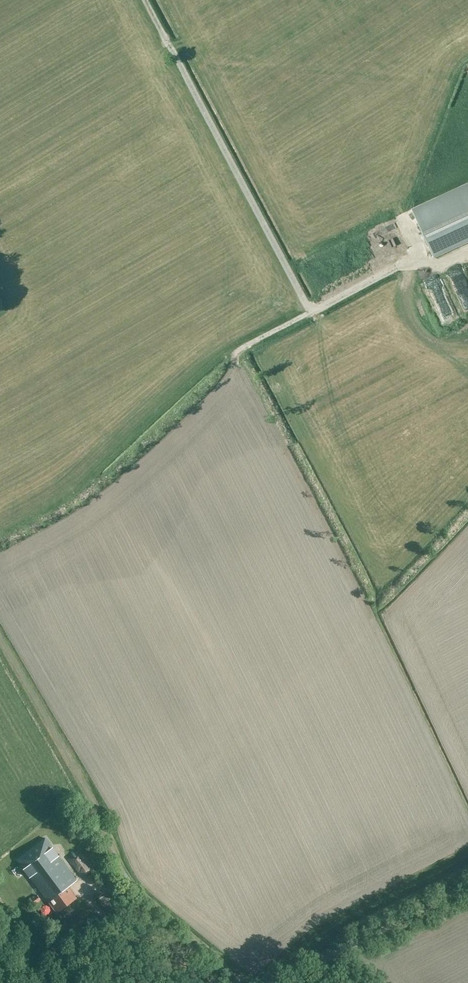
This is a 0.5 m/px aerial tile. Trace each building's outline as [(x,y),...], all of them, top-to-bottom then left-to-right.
[(414,212),(435,258),(467,242),(467,186),(414,212)] [(467,298),(467,279),(462,266),(446,273),(459,302),(467,298)] [(455,317),(451,308),(438,314),(442,323),(455,317)] [(18,860),(51,904),(54,909),(57,913),(76,898),(68,887),(77,881),(45,839),(18,860)] [(68,859),(81,876),(93,868),(79,850),(68,859)] [(41,900),(37,895),(31,899),(35,905),(41,900)]
